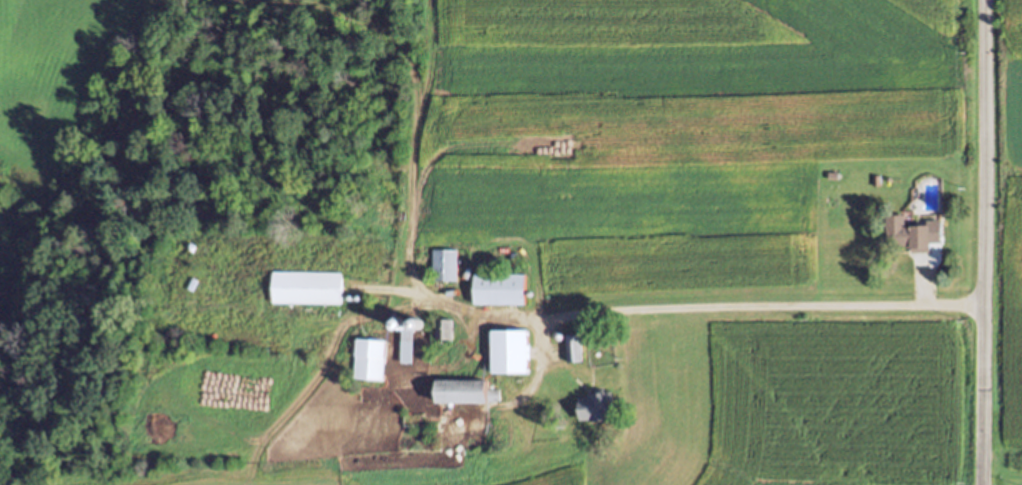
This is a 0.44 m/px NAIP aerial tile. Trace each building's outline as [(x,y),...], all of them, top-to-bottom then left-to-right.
[(931,223),(932,247),(911,248),(911,244),(893,245),(893,238),(887,238),(885,214),(904,213),(905,225),(931,223)] [(458,248),(459,280),(434,280),(434,248),(458,248)] [(276,270),(343,272),(343,303),(275,301),(276,270)] [(476,274),(526,274),(526,305),(475,305),(476,274)] [(408,324),(414,327),(414,326),(414,325),(413,325),(413,324),(413,323),(414,322),(414,321),(415,320),(416,319),(417,319),(418,319),(419,319),(420,319),(421,319),(421,320),(422,320),(422,321),(423,321),(423,322),(423,323),(423,324),(423,325),(423,326),(423,327),(422,327),(422,328),(421,328),(420,329),(419,329),(418,329),(417,329),(416,329),(416,328),(415,328),(414,332),(413,363),(402,363),(403,329),(402,329),(401,329),(401,328),(400,328),(399,328),(399,327),(398,326),(398,325),(398,324),(398,323),(398,322),(398,321),(399,321),(399,320),(400,320),(400,319),(401,319),(402,319),(403,319),(404,319),(405,319),(406,320),(407,321),(407,322),(408,322),(408,323),(408,324)] [(454,320),(454,341),(439,341),(439,320),(454,320)] [(492,329),(529,329),(529,374),(492,374),(492,329)] [(582,335),(585,363),(568,365),(565,336),(582,335)] [(357,337),(388,340),(384,380),(354,378),(357,337)] [(437,378),(487,378),(487,387),(498,387),(498,399),(488,399),(488,403),(437,403),(437,378)] [(579,398),(590,397),(590,393),(612,392),(614,421),(594,423),(593,421),(580,422),(579,398)]
